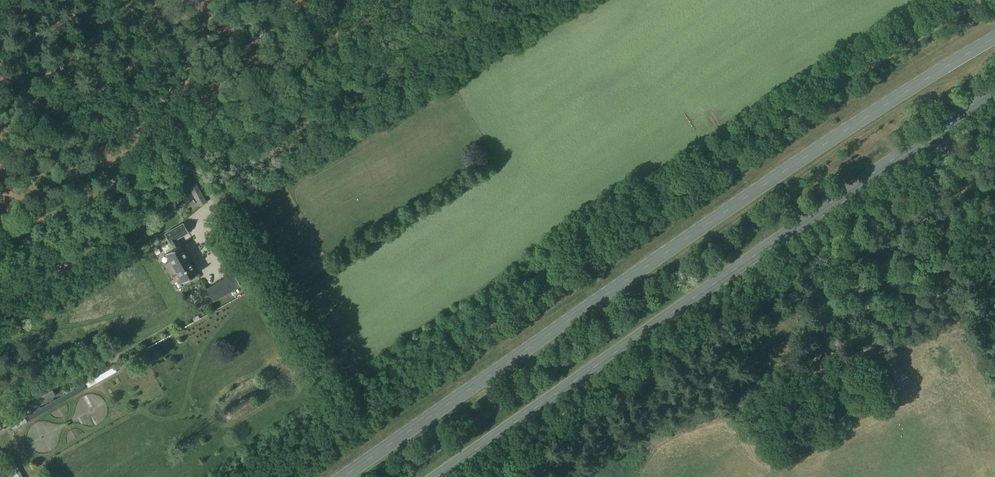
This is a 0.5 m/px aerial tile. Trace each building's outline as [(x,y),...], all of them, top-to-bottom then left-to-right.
[(193,200),(186,204),(188,208),(196,204),(193,200)] [(165,233),(174,249),(165,254),(181,283),(197,274),(181,245),(180,245),(177,240),(189,233),(183,223),(165,233)] [(213,302),(241,286),(233,273),(205,289),(213,302)] [(13,457),(4,461),(8,469),(16,464),(13,457)]
